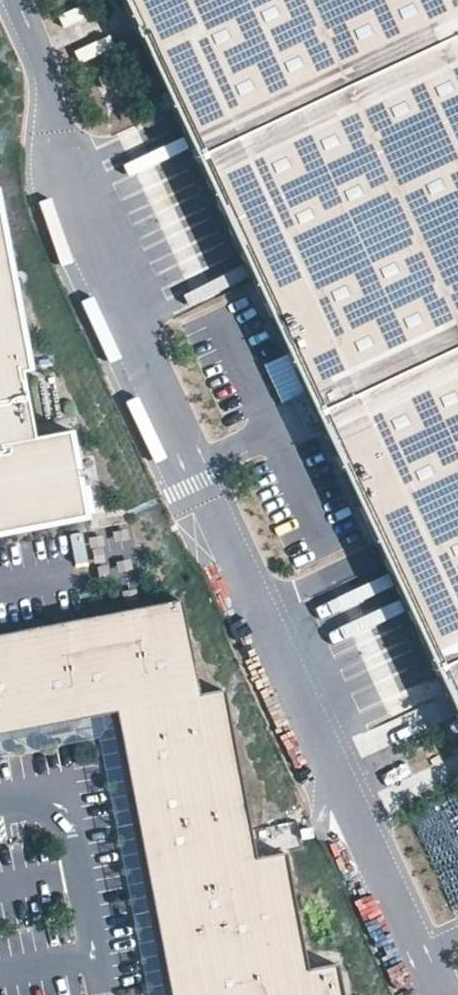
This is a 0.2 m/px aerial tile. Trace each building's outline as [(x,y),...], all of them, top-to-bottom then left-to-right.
[(457,721),(457,0),(121,0),(457,721)] [(84,3),(60,15),(65,26),(89,15),(84,3)] [(103,23),(71,38),(76,50),(108,35),(103,23)] [(84,66),(111,51),(103,38),(76,53),(84,66)] [(84,524),(79,497),(68,440),(33,446),(20,378),(27,377),(0,234),(0,540),(84,524)] [(264,366),(279,401),(295,394),(280,359),(264,366)] [(79,497),(84,524),(95,522),(90,495),(79,497)] [(179,599),(0,634),(0,733),(115,711),(169,994),(342,994),(336,964),(307,969),(284,852),(255,858),(223,689),(197,694),(179,599)] [(134,812),(123,813),(130,856),(140,855),(134,812)]
